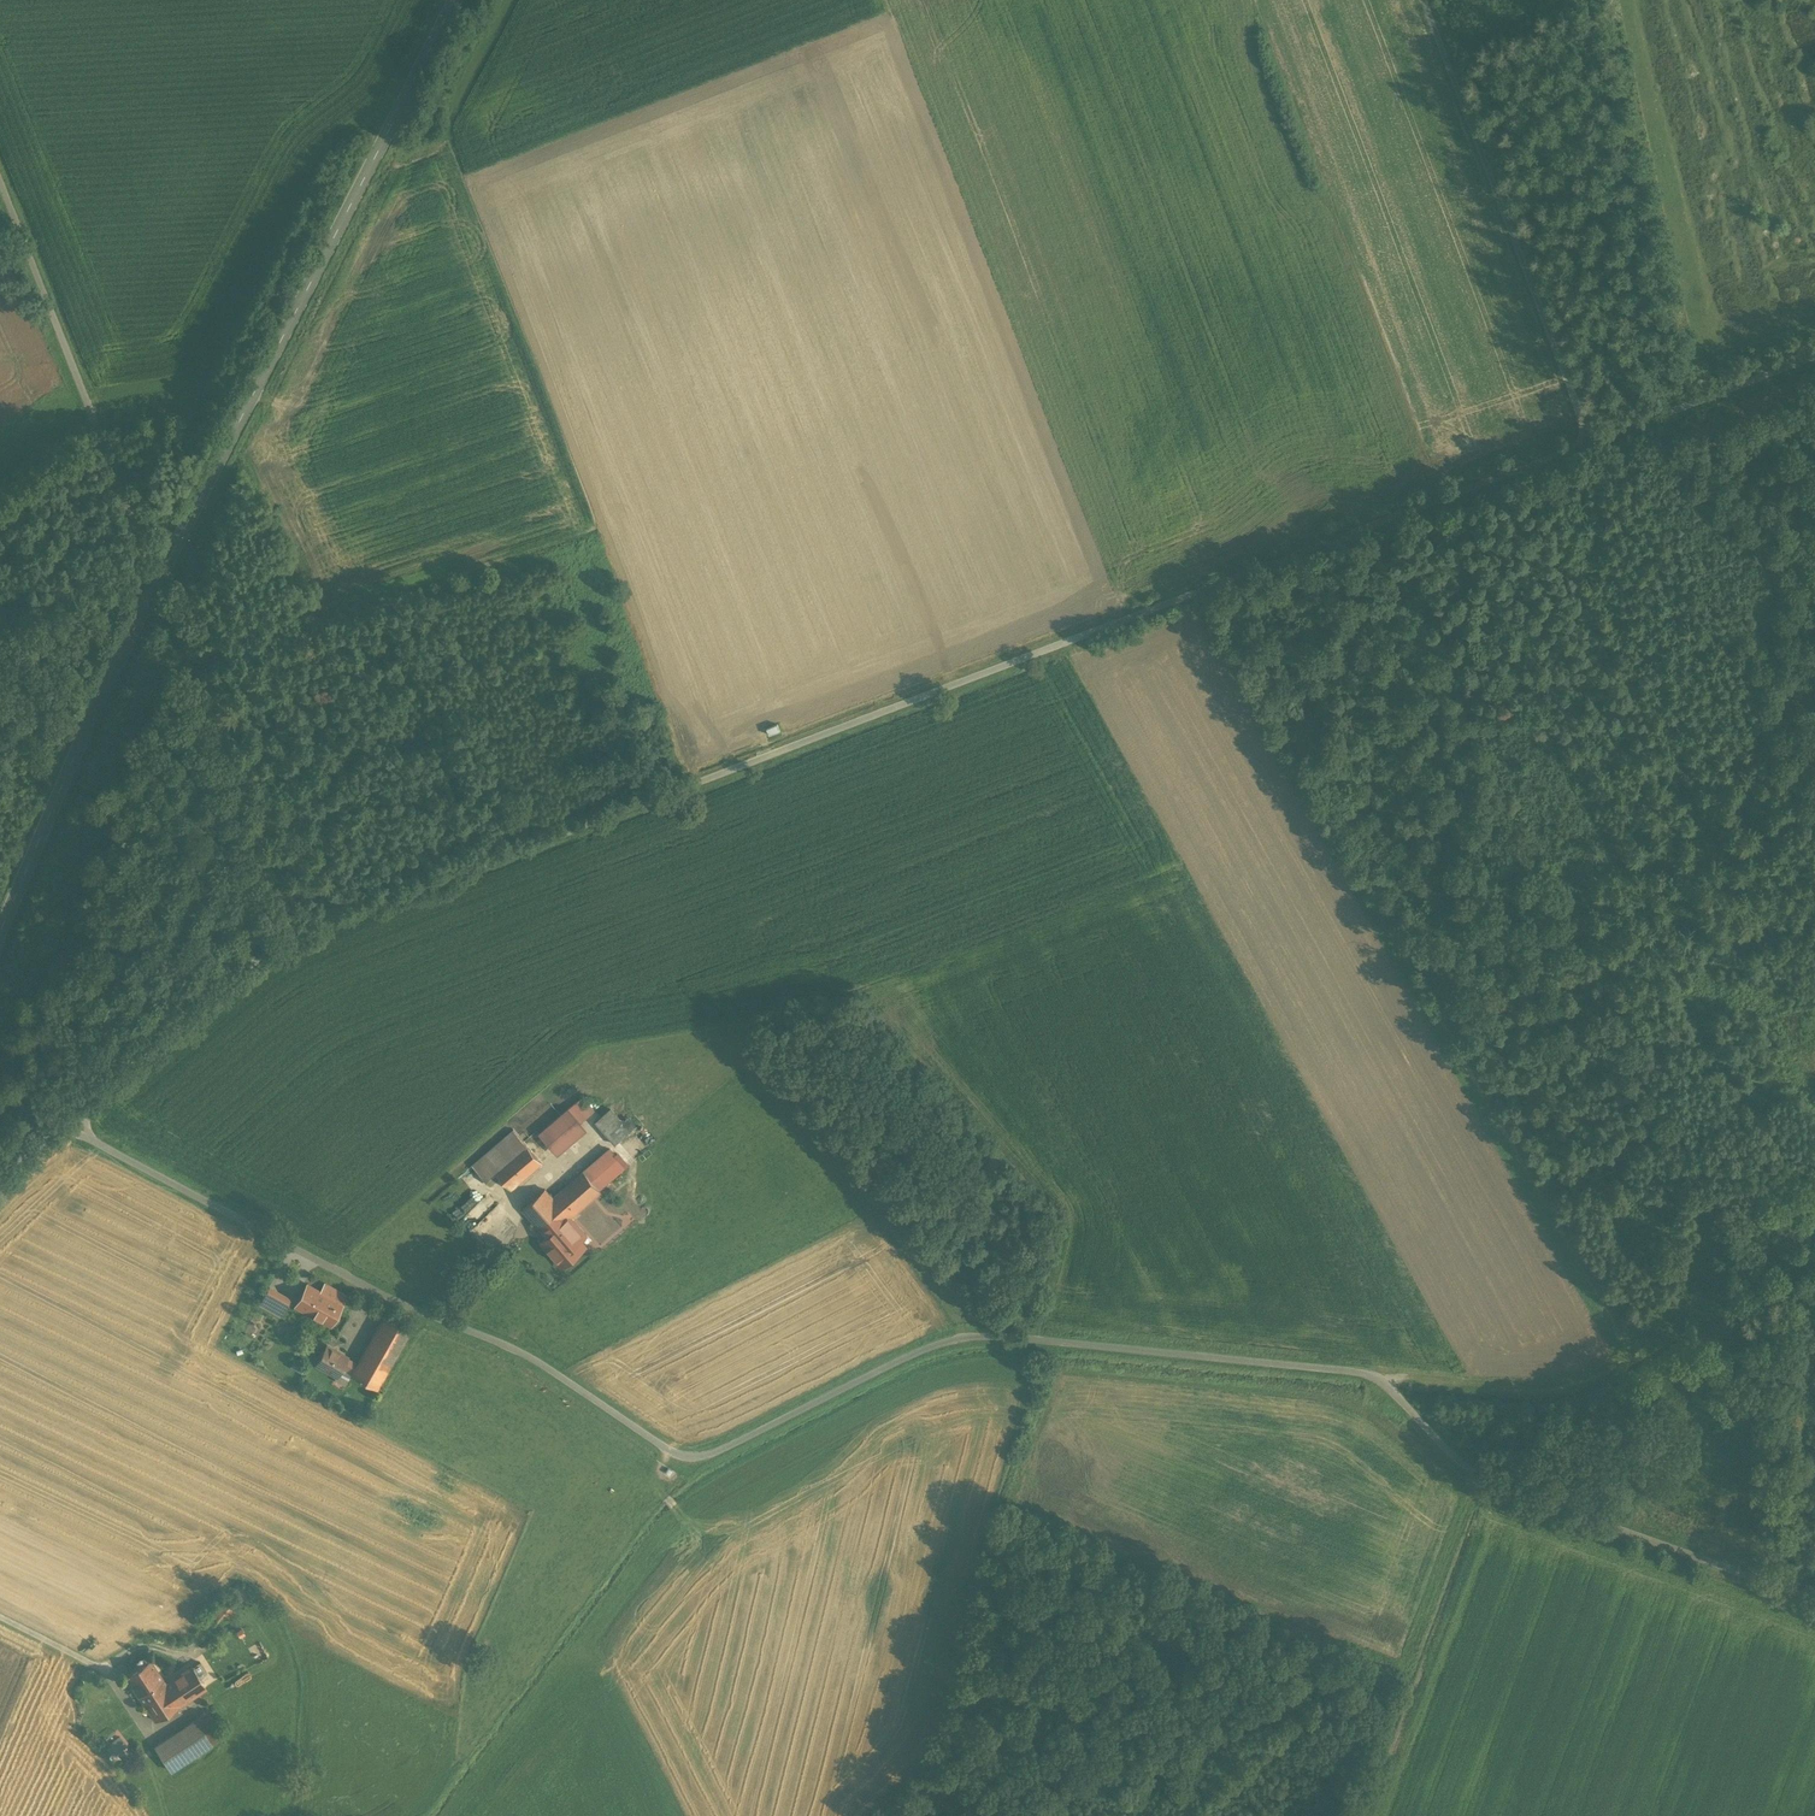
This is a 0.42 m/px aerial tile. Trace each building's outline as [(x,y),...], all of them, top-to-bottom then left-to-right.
[(762,729),(765,736),(776,731),(773,724),(762,729)] [(590,1115),(578,1100),(539,1133),(557,1154),(587,1129),(581,1123),(590,1115)] [(630,1131),(611,1109),(596,1121),(615,1144),(630,1131)] [(524,1141),(514,1129),(473,1165),(490,1185),(500,1176),(511,1189),(542,1162),(524,1141)] [(579,1196),(586,1204),(601,1191),(600,1189),(607,1182),(626,1166),(610,1148),(553,1198),(546,1189),(523,1210),(540,1228),(579,1196)] [(579,1196),(540,1228),(548,1236),(570,1260),(587,1246),(581,1240),(587,1235),(571,1217),(586,1204),(579,1196)] [(570,1260),(548,1236),(540,1242),(562,1267),(570,1260)] [(320,1289),(307,1282),(294,1305),(330,1324),(347,1293),(324,1281),(320,1289)] [(291,1297),(269,1285),(258,1305),(280,1317),(291,1297)] [(411,1326),(385,1313),(359,1362),(352,1374),(378,1388),(411,1326)] [(359,1362),(324,1343),(312,1364),(336,1378),(342,1368),(352,1374),(359,1362)] [(295,1358),(292,1366),(305,1372),(309,1364),(295,1358)] [(243,1589),(238,1595),(245,1600),(250,1595),(243,1589)] [(263,1640),(250,1646),(257,1660),(270,1655),(263,1640)] [(166,1684),(150,1660),(126,1675),(156,1720),(180,1705),(179,1704),(205,1687),(198,1677),(191,1667),(166,1684)] [(198,1677),(206,1672),(200,1662),(191,1667),(198,1677)] [(208,1711),(155,1746),(171,1771),(224,1736),(208,1711)] [(120,1736),(109,1744),(115,1751),(126,1743),(120,1736)]
